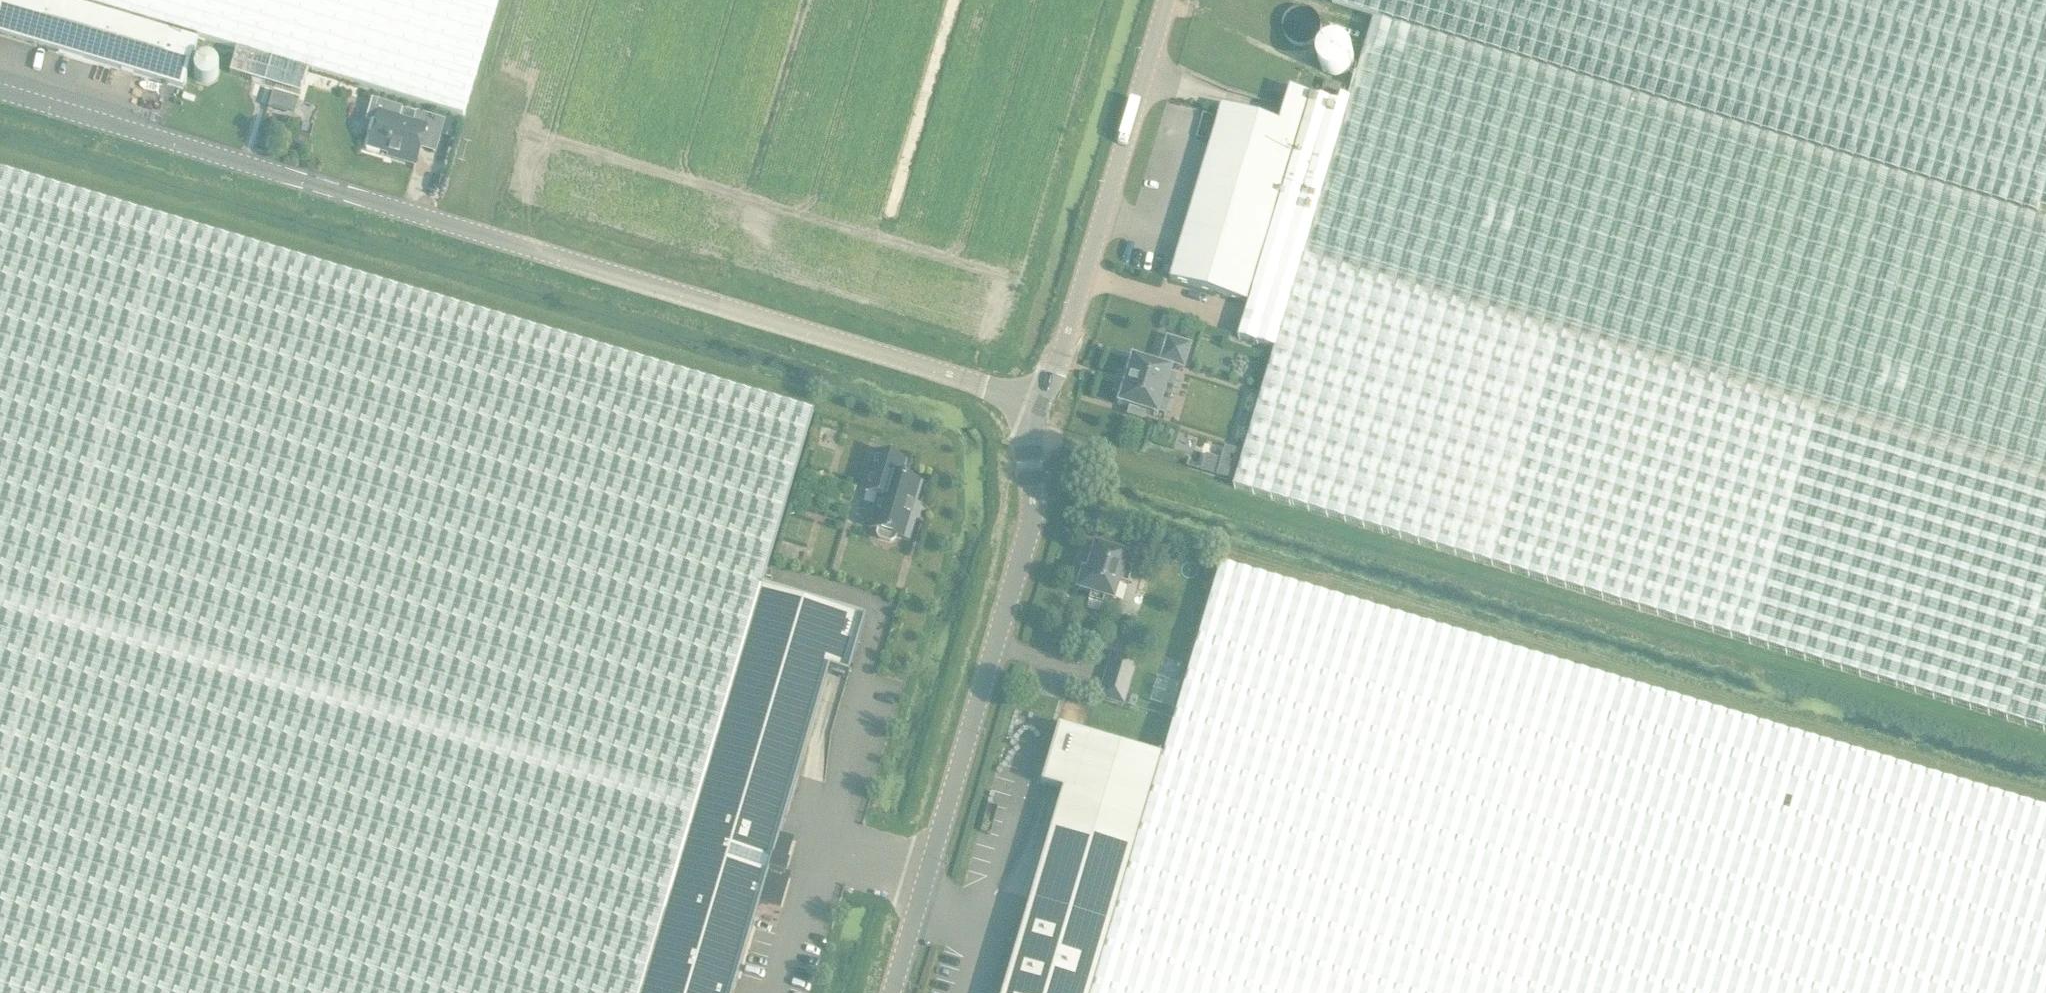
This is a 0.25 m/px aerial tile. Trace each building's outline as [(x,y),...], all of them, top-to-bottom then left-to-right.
[(197,39),(65,0),(0,0),(0,37),(182,90),(197,39)] [(197,39),(237,50),(230,74),(273,87),(300,95),(307,70),(463,117),(498,0),(65,0),(197,39)] [(1333,3),(2038,214),(2040,208),(2045,210),(2045,0),(1334,0),(1333,3)] [(1276,350),(1235,487),(2045,731),(2045,222),(1791,146),(1375,20),(1349,109),(1276,350)] [(1324,91),(1343,97),(1346,87),(1327,81),(1324,91)] [(1168,280),(1247,304),(1310,97),(1289,91),(1278,126),(1220,108),(1178,248),(1181,255),(1175,257),(1168,280)] [(1240,338),(1276,350),(1349,109),(1346,108),(1310,97),(1247,304),(1250,305),(1240,338)] [(412,125),(399,121),(402,110),(373,101),(367,122),(376,125),(369,149),(390,155),(390,153),(416,160),(425,131),(439,135),(443,122),(415,114),(412,125)] [(761,588),(813,414),(0,173),(0,992),(640,992),(761,588)] [(1132,359),(1129,358),(1128,361),(1129,361),(1117,401),(1116,401),(1115,404),(1118,405),(1119,405),(1128,408),(1127,414),(1126,413),(1126,415),(1127,415),(1139,418),(1139,419),(1140,419),(1140,418),(1141,412),(1151,415),(1154,416),(1155,413),(1156,411),(1161,413),(1162,414),(1174,376),(1167,374),(1167,372),(1168,373),(1168,370),(1170,364),(1181,368),(1188,345),(1165,338),(1158,361),(1159,361),(1157,367),(1132,359)] [(875,453),(863,492),(880,497),(870,529),(879,531),(877,535),(879,539),(890,542),(894,540),(895,536),(903,539),(904,536),(909,537),(913,522),(909,520),(920,483),(901,477),(905,462),(875,453)] [(1088,601),(1102,605),(1104,598),(1113,601),(1118,583),(1128,586),(1133,568),(1124,565),(1126,556),(1095,547),(1087,573),(1083,572),(1077,590),(1090,594),(1088,601)] [(1091,992),(2045,992),(2045,812),(1218,565),(1161,757),(1091,992)] [(761,588),(640,992),(733,992),(760,901),(779,907),(787,877),(784,876),(787,866),(784,866),(790,845),(778,842),(829,672),(848,677),(865,619),(761,588)] [(1112,653),(1099,696),(1099,697),(1123,704),(1136,661),(1112,653)] [(1161,757),(1057,726),(1040,785),(1062,791),(1022,924),(1018,923),(997,992),(1091,992),(1161,757)]
